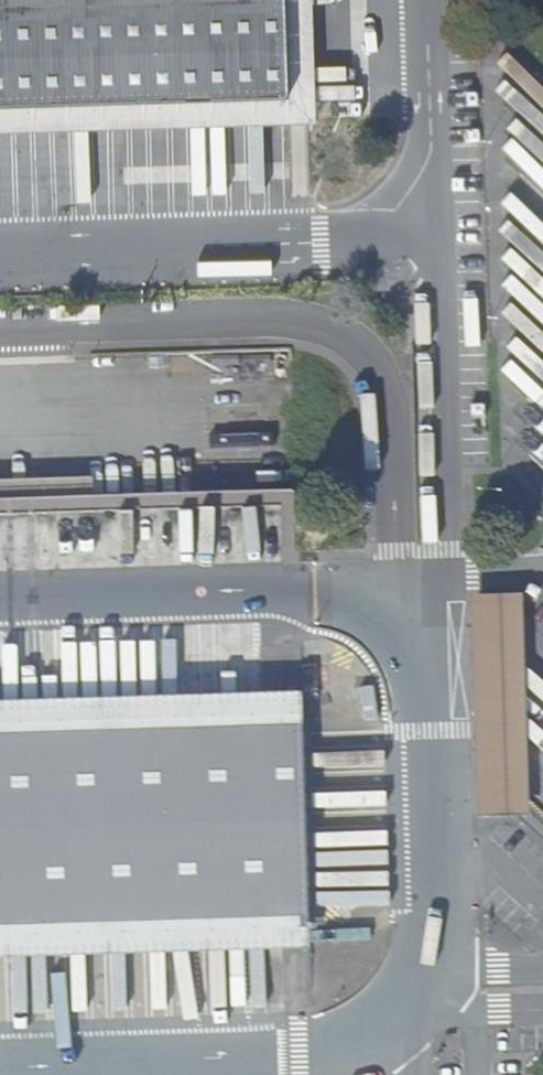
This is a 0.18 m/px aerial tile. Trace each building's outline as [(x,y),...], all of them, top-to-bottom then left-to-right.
[(287,96),(285,0),(0,0),(0,106),(287,96)] [(0,106),(0,133),(316,124),(312,0),(285,0),(287,96),(0,106)] [(93,497),(92,478),(0,481),(0,500),(93,497)] [(470,596),(477,818),(529,816),(522,595),(470,596)] [(48,977),(246,972),(328,970),(313,701),(257,703),(21,711),(0,712),(0,979),(48,977)]
